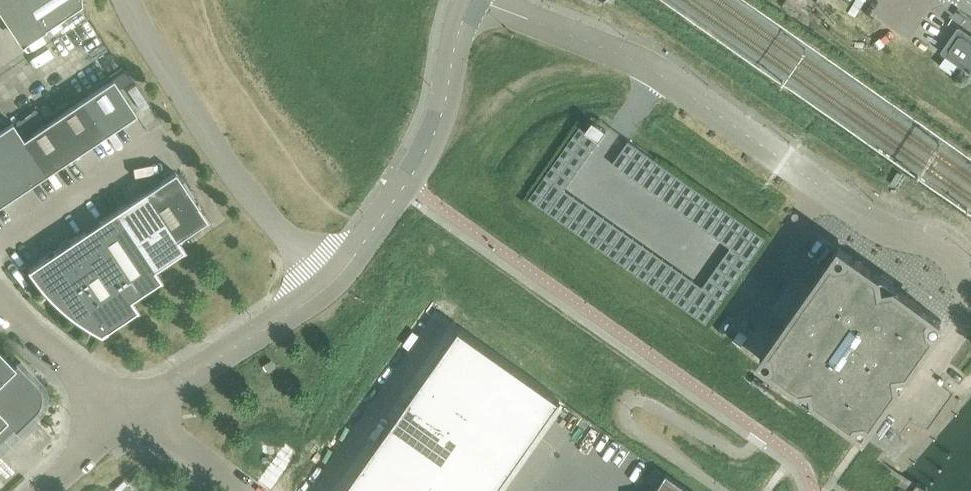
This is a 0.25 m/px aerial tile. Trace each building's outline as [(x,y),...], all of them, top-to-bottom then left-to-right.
[(80,0),(14,0),(0,9),(0,12),(15,34),(16,33),(21,41),(42,27),(43,28),(81,3),(80,0)] [(14,0),(0,0),(0,9),(14,0)] [(970,69),(970,37),(961,31),(960,30),(959,30),(958,31),(946,48),(946,49),(946,50),(946,52),(947,52),(970,69)] [(135,113),(112,78),(83,98),(106,132),(135,113)] [(106,132),(83,98),(53,118),(76,152),(106,132)] [(76,152),(53,118),(23,138),(46,172),(76,152)] [(606,130),(593,120),(586,130),(600,140),(606,130)] [(23,138),(22,138),(11,121),(0,129),(0,168),(16,192),(46,172),(23,138)] [(580,126),(573,136),(593,150),(600,140),(586,130),(580,126)] [(573,136),(566,145),(586,159),(593,150),(573,136)] [(622,171),(638,148),(628,141),(612,164),(622,171)] [(586,159),(566,145),(559,155),(579,169),(586,159)] [(648,155),(642,150),(638,148),(622,171),(632,177),(648,155)] [(579,169),(559,155),(552,165),(572,179),(579,169)] [(658,162),(648,155),(632,177),(642,184),(658,162)] [(652,191),(668,168),(658,162),(642,184),(652,191)] [(572,179),(552,165),(545,175),(529,198),(539,205),(555,182),(565,189),(572,179)] [(0,168),(0,203),(16,192),(0,168)] [(662,198),(678,175),(676,174),(668,168),(652,191),(662,198)] [(207,220),(174,171),(145,191),(177,239),(205,220),(206,221),(207,220)] [(688,182),(678,175),(662,198),(671,205),(688,182)] [(558,219),(575,196),(565,189),(555,182),(539,205),(558,219)] [(681,212),(697,189),(688,182),(671,205),(681,212)] [(691,219),(707,196),(697,189),(681,212),(691,219)] [(177,239),(145,191),(115,211),(153,269),(182,250),(183,250),(184,250),(177,239)] [(558,219),(568,226),(584,203),(575,196),(558,219)] [(717,203),(707,196),(691,219),(701,226),(717,203)] [(568,226),(578,233),(594,210),(584,203),(568,226)] [(711,233),(727,210),(717,203),(701,226),(711,233)] [(594,210),(578,233),(588,240),(604,217),(594,210)] [(721,240),(736,217),(727,210),(711,233),(721,240)] [(160,280),(153,269),(115,211),(28,269),(27,268),(26,269),(29,272),(34,279),(39,285),(41,289),(44,292),(49,297),(52,300),(58,306),(64,311),(68,314),(77,321),(81,323),(87,327),(94,331),(100,334),(106,330),(136,310),(137,310),(130,299),(159,280),(160,280)] [(604,217),(588,240),(598,247),(614,224),(604,217)] [(730,247),(740,254),(756,231),(746,224),(736,217),(721,240),(730,247)] [(598,247),(608,254),(624,231),(614,224),(598,247)] [(608,254),(617,260),(634,237),(624,231),(608,254)] [(765,240),(766,238),(756,231),(740,254),(730,247),(723,257),(743,271),(750,261),(765,240)] [(634,237),(617,260),(627,267),(643,244),(634,237)] [(627,267),(637,274),(653,251),(643,244),(627,267)] [(863,432),(942,320),(894,286),(890,287),(879,279),(878,275),(839,247),(760,359),(863,432)] [(653,251),(637,274),(647,281),(663,258),(653,251)] [(716,267),(736,280),(743,271),(723,257),(716,267)] [(663,258),(647,281),(657,288),(673,265),(663,258)] [(657,288),(667,295),(683,272),(673,265),(657,288)] [(710,276),(729,290),(736,280),(716,267),(710,276)] [(683,272),(667,295),(676,302),(693,279),(683,272)] [(703,286),(712,293),(696,316),(706,323),(722,300),(729,290),(710,276),(703,286)] [(676,302),(696,316),(712,293),(703,286),(693,279),(676,302)] [(459,327),(441,353),(492,388),(510,362),(459,327)] [(40,398),(40,396),(40,394),(40,393),(40,391),(39,389),(39,388),(38,386),(37,385),(36,383),(35,382),(15,362),(13,365),(0,351),(0,424),(5,419),(15,429),(34,410),(36,408),(38,405),(39,403),(40,401),(40,398)] [(441,353),(424,377),(474,413),(492,388),(441,353)] [(276,366),(272,360),(265,364),(269,371),(276,366)] [(510,362),(492,388),(542,424),(561,398),(510,362)] [(424,377),(406,402),(457,437),(474,413),(424,377)] [(492,388),(474,413),(525,449),(542,424),(492,388)] [(406,402),(389,426),(440,462),(457,437),(406,402)] [(474,413),(457,437),(508,473),(525,449),(474,413)] [(389,426),(372,451),(423,486),(440,462),(389,426)] [(440,462),(481,490),(495,490),(508,473),(457,437),(440,462)] [(355,475),(377,490),(419,490),(423,486),(372,451),(355,475)] [(423,486),(429,490),(481,490),(440,462),(423,486)] [(667,473),(654,490),(692,490),(667,473)] [(343,490),(377,490),(355,475),(343,490)]
